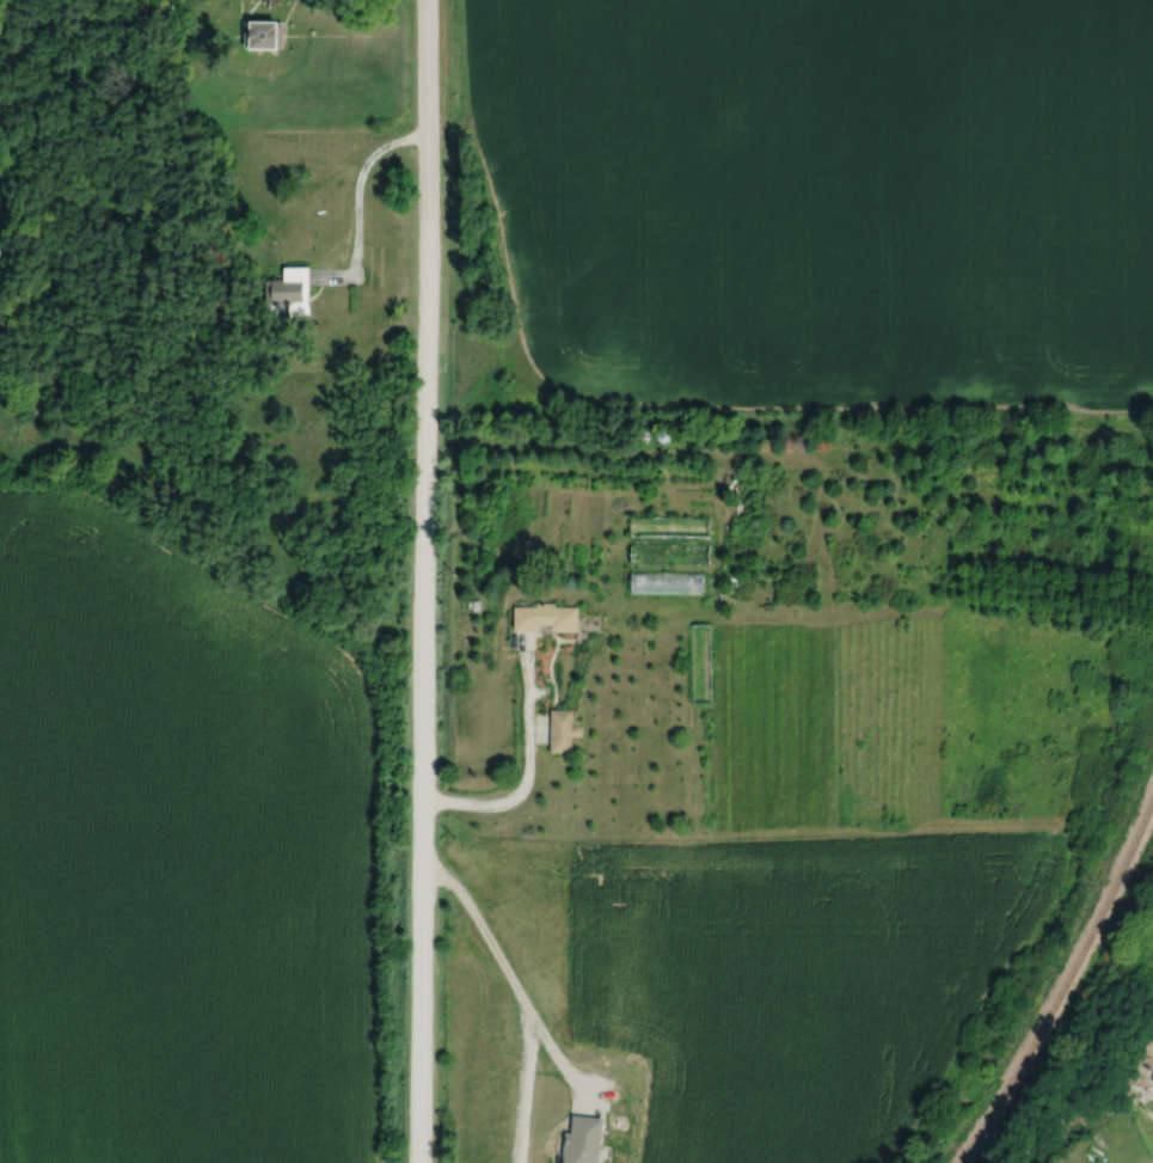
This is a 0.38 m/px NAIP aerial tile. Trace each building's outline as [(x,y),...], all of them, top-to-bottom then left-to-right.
[(269,311),(313,312),(313,267),(287,267),(287,280),(269,280),(269,311)] [(713,539),(713,516),(631,516),(631,539),(713,539)] [(706,573),(634,573),(634,594),(706,594),(706,573)] [(520,631),(581,631),(581,606),(520,606),(520,631)] [(553,752),(574,752),(574,709),(553,709),(553,752)] [(597,1117),(562,1114),(558,1162),(594,1162),(597,1117)]
